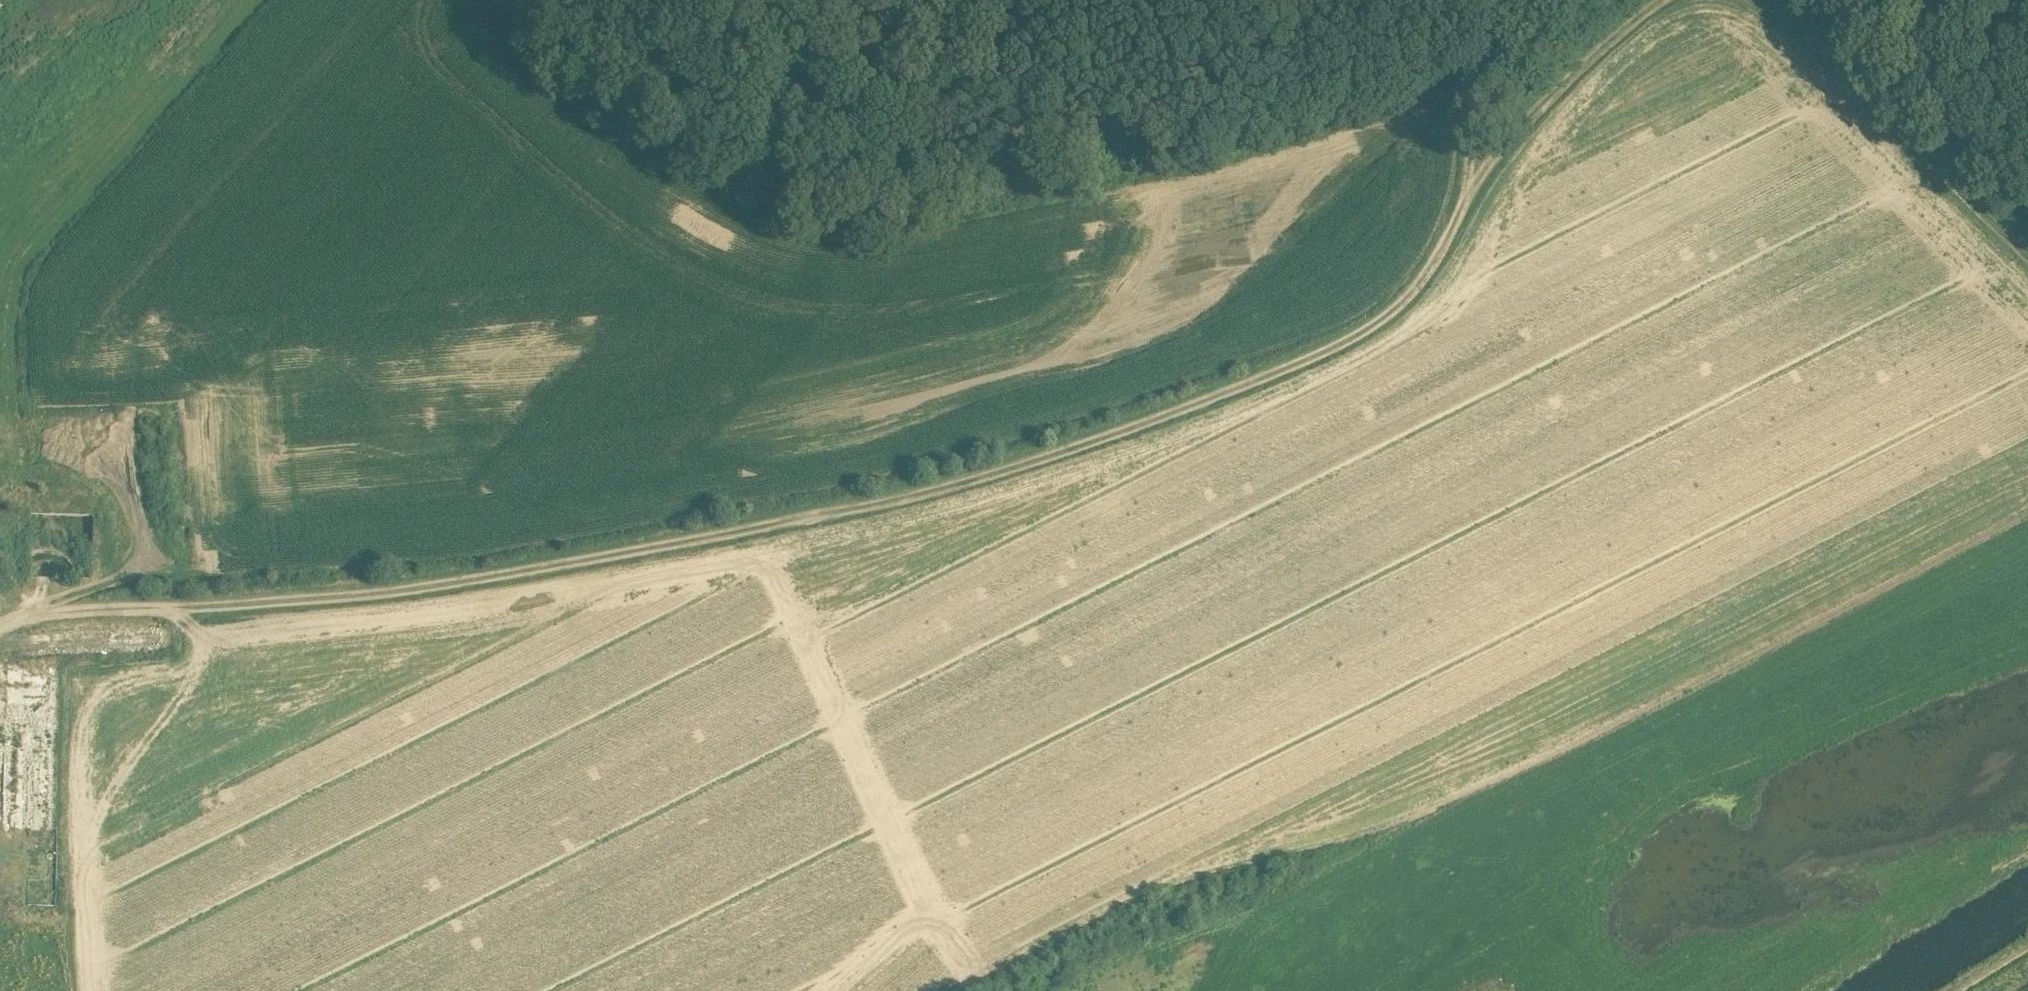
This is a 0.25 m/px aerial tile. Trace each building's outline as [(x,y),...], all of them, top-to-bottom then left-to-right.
[(0,726),(0,829),(27,829),(27,832),(34,833),(34,829),(57,830),(59,665),(8,664),(5,726),(0,726)]
